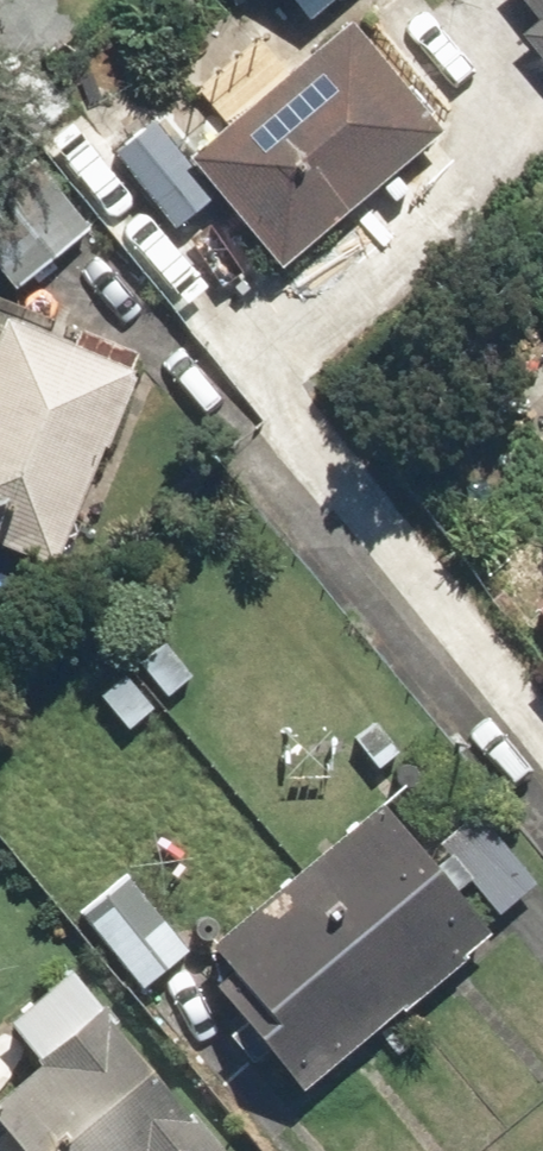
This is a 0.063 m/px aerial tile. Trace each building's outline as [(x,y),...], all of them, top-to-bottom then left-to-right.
[(297,29),(333,0),(274,0),(297,29)] [(532,20),(507,42),(542,83),(542,0),(514,0),(532,20)] [(435,140),(340,26),(198,144),(170,111),(107,164),(167,235),(203,204),(267,280),(435,140)] [(25,161),(0,183),(0,278),(13,292),(85,227),(25,161)] [(0,325),(0,563),(44,581),(130,380),(0,325)] [(163,636),(87,698),(122,741),(198,679),(163,636)] [(526,666),(542,687),(542,652),(526,666)] [(485,942),(453,902),(465,893),(491,926),(541,886),(471,798),(424,835),(442,858),(427,869),(382,812),(186,968),(289,1098),(485,942)] [(121,882),(76,921),(139,995),(185,955),(121,882)] [(0,1026),(0,1041),(24,1071),(0,1091),(0,1150),(212,1150),(68,971),(0,1026)]
